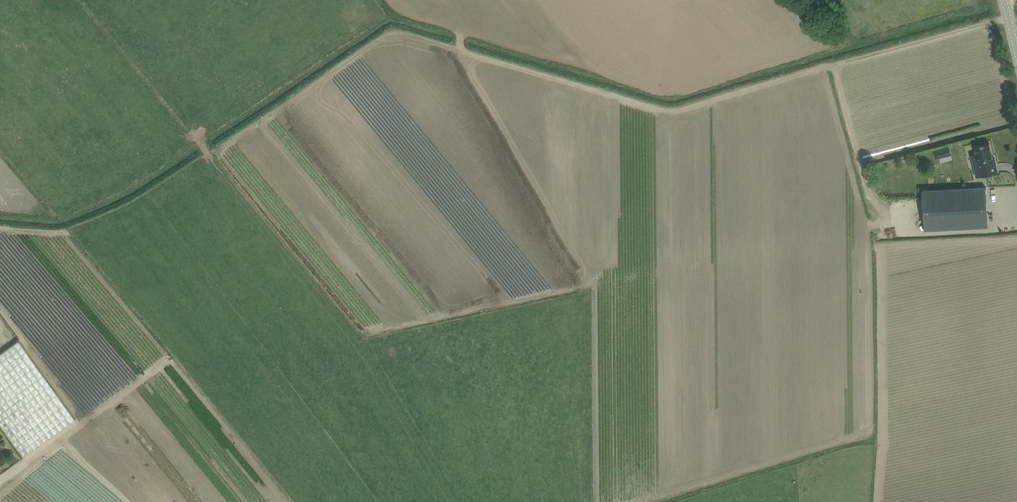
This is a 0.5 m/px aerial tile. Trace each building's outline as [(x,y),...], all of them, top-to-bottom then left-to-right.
[(989,142),(975,146),(980,167),(975,169),(977,177),(999,172),(995,158),(993,158),(989,142)] [(941,149),(933,151),(935,159),(943,157),(941,149)] [(988,227),(986,187),(922,190),(924,230),(988,227)] [(18,341),(0,354),(0,425),(23,457),(75,420),(18,341)]
